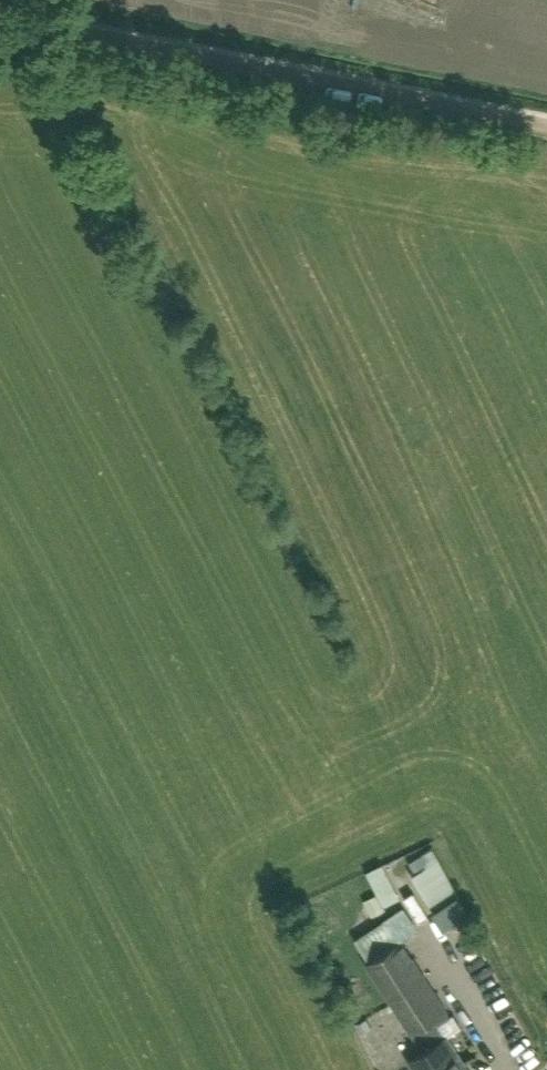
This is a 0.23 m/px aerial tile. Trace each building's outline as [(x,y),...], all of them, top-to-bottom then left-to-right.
[(392,909),(409,901),(391,864),(374,872),(392,909)] [(370,961),(404,940),(417,932),(404,909),(357,938),(370,961)] [(445,1035),(439,1025),(451,1018),(404,940),(370,961),(367,962),(422,1052),(409,1061),(414,1069),(466,1069),(445,1035)] [(460,1016),(446,1026),(453,1037),(468,1028),(460,1016)]
